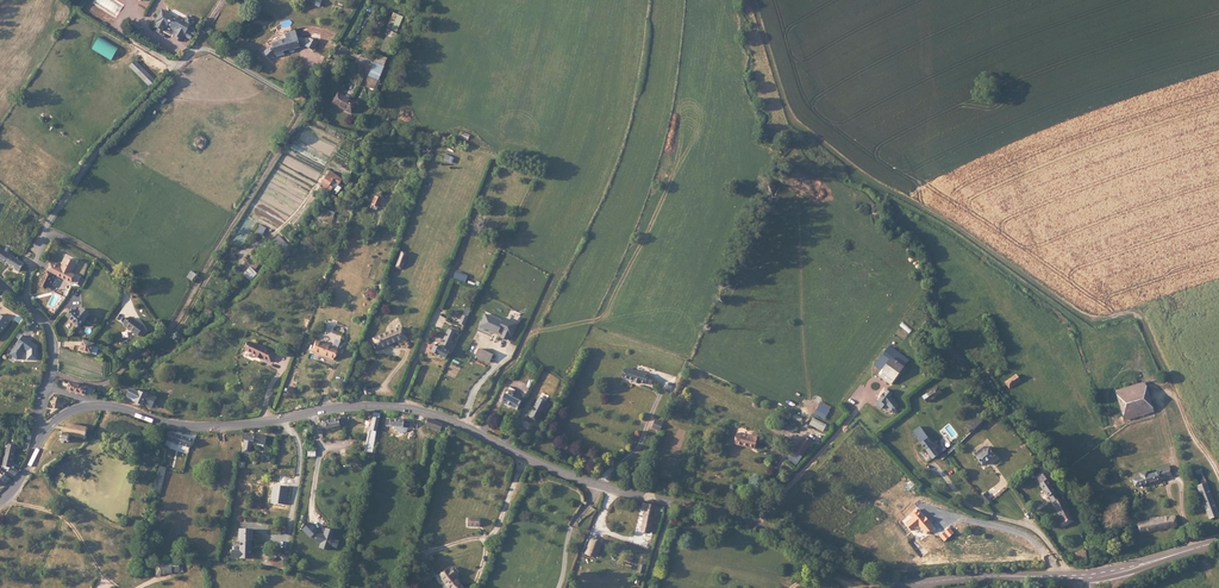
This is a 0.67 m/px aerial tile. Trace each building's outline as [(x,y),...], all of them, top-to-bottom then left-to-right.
[(163,11),(156,22),(159,24),(156,28),(163,32),(165,28),(167,29),(169,26),(172,27),(172,29),(175,29),(177,30),(176,31),(174,35),(177,37),(176,40),(180,42),(182,40),(184,36),(190,26),(191,24),(193,20),(188,17),(186,21),(180,18),(179,20),(173,17),(169,15),(163,11)] [(184,36),(191,40),(196,29),(190,26),(184,36)] [(284,35),(285,38),(290,37),(296,35),(294,30),(283,33),(284,35)] [(262,53),(269,59),(274,54),(276,56),(281,55),(280,51),(282,50),(288,49),(289,53),(294,51),(293,48),(299,47),(298,44),(296,36),(296,35),(290,37),(285,38),(282,39),(276,41),(270,43),(271,45),(272,48),(270,50),(268,48),(267,47),(262,53)] [(119,48),(100,37),(93,49),(112,60),(119,48)] [(305,44),(304,45),(313,49),(317,41),(309,37),(308,38),(305,44)] [(376,65),(382,67),(386,60),(380,56),(376,65)] [(155,81),(135,62),(130,67),(150,87),(155,81)] [(384,68),(382,67),(376,65),(370,77),(378,81),(384,68)] [(374,91),(378,81),(370,77),(369,89),(374,91)] [(357,103),(339,94),(334,104),(352,113),(357,103)] [(454,158),(446,156),(444,162),(452,164),(454,158)] [(342,179),(330,171),(320,187),(330,193),(333,188),(330,186),(333,181),(339,184),(342,179)] [(381,200),(375,197),(372,206),(378,209),(381,200)] [(267,228),(261,225),(257,233),(263,236),(267,228)] [(281,246),(282,247),(286,243),(280,236),(275,240),(281,246)] [(275,240),(263,252),(269,257),(281,246),(275,240)] [(18,271),(23,264),(18,261),(11,257),(14,251),(9,248),(5,253),(0,250),(0,260),(18,271)] [(54,275),(72,284),(76,276),(71,274),(76,264),(66,259),(61,270),(51,265),(40,287),(46,290),(54,275)] [(196,275),(192,272),(187,278),(191,281),(196,275)] [(66,317),(70,320),(75,313),(72,309),(66,317)] [(83,321),(88,315),(81,309),(76,314),(83,321)] [(70,320),(77,327),(83,321),(76,314),(75,313),(70,320)] [(0,314),(0,336),(10,322),(0,314)] [(486,315),(481,328),(498,334),(501,332),(504,333),(502,338),(507,340),(509,337),(513,338),(518,325),(506,320),(502,322),(486,315)] [(453,320),(446,317),(434,342),(429,340),(425,349),(438,355),(453,320)] [(144,330),(130,319),(125,326),(138,337),(144,330)] [(403,328),(372,339),(376,349),(401,339),(403,343),(408,341),(403,328)] [(39,346),(22,335),(10,354),(18,359),(24,350),(27,352),(28,360),(37,361),(39,346)] [(91,355),(95,347),(85,342),(81,351),(91,355)] [(338,350),(317,342),(314,352),(334,360),(338,350)] [(260,349),(249,344),(245,353),(256,358),(255,359),(261,361),(261,360),(271,364),(275,355),(265,351),(266,350),(260,348),(260,349)] [(900,363),(906,357),(890,347),(885,354),(900,363)] [(493,356),(479,350),(475,358),(490,364),(493,356)] [(874,372),(885,380),(900,363),(885,354),(874,372)] [(910,360),(906,357),(900,363),(905,367),(910,360)] [(885,380),(893,385),(905,367),(900,363),(885,380)] [(626,372),(625,375),(624,378),(635,381),(634,383),(640,384),(640,383),(646,385),(647,384),(649,377),(649,376),(643,374),(643,373),(637,371),(637,373),(627,369),(626,372)] [(1016,374),(1006,382),(1011,388),(1021,381),(1016,374)] [(66,390),(86,396),(88,388),(68,382),(66,390)] [(1120,400),(1148,390),(1146,383),(1118,393),(1120,400)] [(86,396),(95,397),(97,388),(88,386),(88,388),(86,396)] [(127,400),(135,404),(136,402),(141,393),(140,393),(136,391),(136,392),(133,390),(132,392),(124,387),(122,392),(121,393),(120,394),(128,398),(127,400)] [(518,409),(521,403),(513,399),(517,391),(511,388),(507,396),(504,402),(518,409)] [(887,389),(880,401),(887,405),(892,397),(894,394),(887,389)] [(938,395),(934,390),(924,397),(927,403),(938,395)] [(1156,412),(1148,390),(1120,400),(1128,422),(1156,412)] [(141,393),(136,402),(144,407),(149,398),(141,393)] [(63,403),(57,396),(49,403),(55,410),(63,403)] [(899,409),(892,397),(887,405),(893,414),(899,409)] [(548,403),(540,399),(530,418),(537,421),(542,411),(543,412),(548,403)] [(887,405),(880,401),(877,406),(884,410),(887,405)] [(980,426),(988,418),(985,413),(979,419),(977,417),(975,420),(980,426)] [(332,429),(338,428),(347,427),(346,416),(338,416),(339,419),(321,421),(322,430),(332,429)] [(409,421),(387,419),(386,426),(408,428),(409,421)] [(444,424),(428,419),(426,426),(441,432),(444,424)] [(377,432),(380,421),(372,420),(370,431),(377,432)] [(977,429),(980,426),(975,420),(972,423),(977,429)] [(85,437),(87,427),(66,422),(62,440),(71,441),(72,434),(85,437)] [(968,427),(973,433),(977,429),(972,423),(968,427)] [(921,443),(928,438),(922,428),(914,434),(921,443)] [(366,452),(373,453),(377,432),(370,431),(366,452)] [(193,441),(168,432),(165,440),(190,449),(193,441)] [(740,433),(737,444),(749,447),(750,446),(755,448),(759,435),(754,434),(753,437),(740,433)] [(266,438),(245,435),(243,453),(252,454),(253,447),(253,443),(265,445),(266,438)] [(806,451),(810,446),(813,442),(805,436),(799,446),(806,451)] [(6,463),(12,440),(3,438),(0,449),(0,461),(6,463)] [(921,443),(933,460),(939,455),(931,444),(932,444),(928,438),(921,443)] [(935,441),(932,444),(931,444),(939,455),(943,452),(939,445),(938,446),(935,441)] [(806,451),(799,446),(795,452),(803,457),(806,451)] [(997,456),(991,449),(977,459),(983,467),(997,456)] [(795,452),(790,460),(797,465),(803,457),(795,452)] [(15,472),(17,465),(6,463),(4,469),(15,472)] [(1132,478),(1134,486),(1168,475),(1165,467),(1148,473),(1147,470),(1139,472),(1140,475),(1132,478)] [(159,473),(152,501),(158,502),(165,474),(162,473),(159,473)] [(1050,498),(1057,493),(1054,489),(1056,488),(1054,485),(1056,484),(1053,479),(1050,482),(1045,474),(1037,479),(1050,498)] [(1216,514),(1205,481),(1199,483),(1199,484),(1197,485),(1208,517),(1216,514)] [(1063,500),(1064,500),(1059,492),(1057,493),(1050,498),(1054,505),(1063,500)] [(988,504),(992,501),(987,494),(983,498),(988,504)] [(1054,505),(1057,510),(1065,505),(1063,500),(1054,505)] [(1063,530),(1074,524),(1065,505),(1057,510),(1057,511),(1058,511),(1065,523),(1061,526),(1063,530)] [(653,531),(657,510),(642,508),(640,514),(647,516),(644,529),(653,531)] [(936,529),(919,510),(911,517),(928,536),(936,529)] [(1134,524),(1136,534),(1170,527),(1168,517),(1154,520),(1154,518),(1144,520),(1144,522),(1134,524)] [(231,550),(231,558),(241,558),(241,559),(252,559),(253,530),(239,529),(238,550),(231,550)] [(324,535),(319,533),(317,542),(324,544),(322,549),(329,551),(330,547),(338,549),(340,542),(334,540),(336,532),(326,529),(324,535)] [(169,575),(169,564),(154,564),(154,577),(159,577),(159,575),(169,575)] [(178,575),(178,564),(169,564),(169,575),(178,575)] [(445,573),(438,580),(446,587),(458,587),(445,573)]
